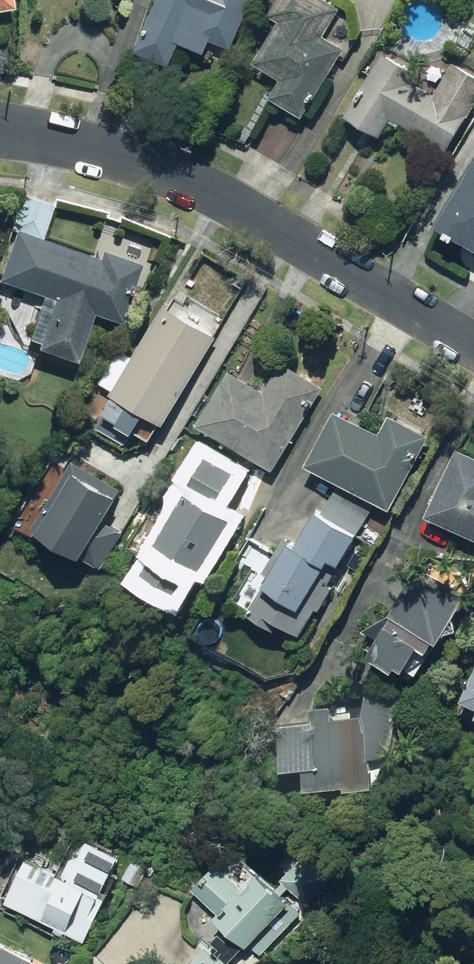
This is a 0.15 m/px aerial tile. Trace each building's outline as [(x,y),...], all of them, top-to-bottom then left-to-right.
[(258,0),(165,0),(146,49),(182,62),(189,43),(215,52),(220,38),(240,46),(258,0)] [(342,0),(275,0),(271,7),(288,17),(265,58),(290,73),(278,93),(312,112),(349,45),(330,34),(347,3),(342,0)] [(389,47),(354,112),(389,130),(397,115),(454,145),(473,108),(473,69),(462,91),(446,83),(441,91),(416,78),(423,64),(389,47)] [(473,251),(473,163),(471,161),(432,227),(473,251)] [(107,256),(24,226),(7,276),(64,296),(48,340),(88,354),(103,312),(128,321),(148,263),(110,250),(107,256)] [(224,328),(172,300),(124,390),(176,418),(224,328)] [(283,464),(327,386),(288,364),(277,383),(240,362),(207,422),(283,464)] [(343,408),(317,462),(403,504),(438,433),(396,413),(388,429),(343,408)] [(246,508),(230,500),(246,470),(205,448),(183,490),(188,492),(162,542),(164,543),(150,569),(192,591),(205,568),(212,571),(246,508)] [(456,452),(426,518),(473,540),(473,460),(456,452)] [(67,466),(30,535),(100,573),(120,537),(103,528),(121,495),(67,466)] [(318,515),(314,513),(297,544),(287,539),(245,614),(273,629),(276,623),(299,636),(311,615),(302,610),(328,564),(339,570),(357,537),(353,535),(368,508),(333,488),(318,515)] [(412,676),(439,637),(462,597),(418,570),(363,660),(387,675),(392,669),(400,675),(412,676)] [(461,704),(473,710),(473,673),(461,704)] [(368,690),(370,708),(344,710),(343,700),(319,701),(320,713),(294,715),(297,761),(320,759),(322,782),(385,778),(383,748),(410,746),(406,687),(368,690)] [(136,849),(95,829),(76,866),(41,849),(30,872),(21,868),(8,894),(94,936),(136,849)] [(250,841),(199,885),(206,893),(198,900),(208,911),(193,924),(210,944),(187,963),(250,963),(242,955),(309,896),(313,901),(342,876),(313,842),(284,867),(278,860),(271,866),(250,841)] [(62,961),(19,936),(13,947),(0,939),(0,963),(60,963),(62,961)]
